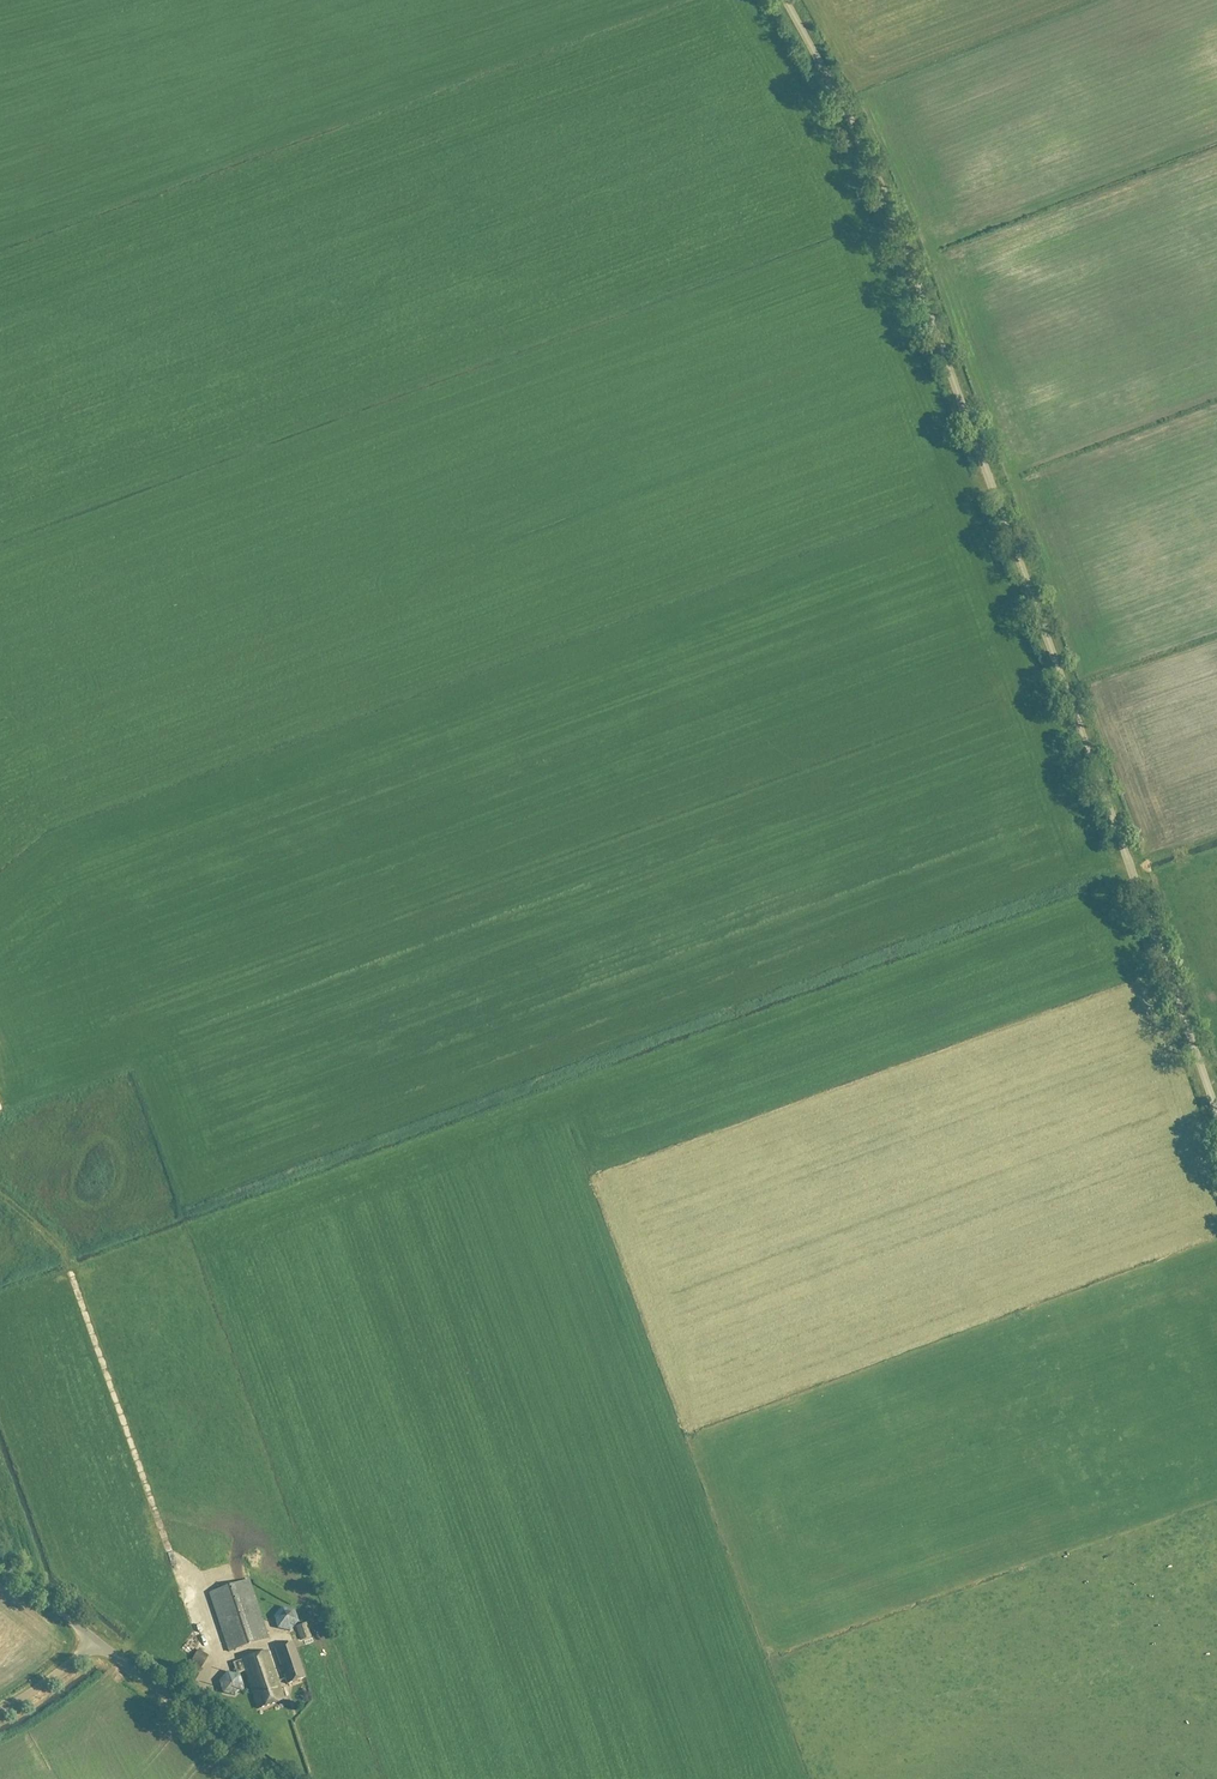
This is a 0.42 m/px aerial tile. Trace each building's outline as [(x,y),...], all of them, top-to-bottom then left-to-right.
[(249,1581),(209,1594),(229,1653),(269,1639),(249,1581)] [(273,1618),(278,1630),(290,1632),(298,1622),(292,1610),(281,1608),(273,1618)] [(296,1627),(300,1641),(311,1639),(306,1624),(296,1627)] [(292,1644),(275,1650),(287,1685),(304,1680),(292,1644)] [(198,1651),(191,1661),(202,1668),(209,1656),(198,1651)] [(231,1664),(235,1675),(245,1672),(257,1709),(283,1701),(268,1653),(231,1664)] [(183,1674),(195,1682),(203,1670),(190,1662),(183,1674)] [(239,1676),(235,1675),(227,1673),(218,1682),(222,1694),(234,1697),(243,1687),(239,1676)]
